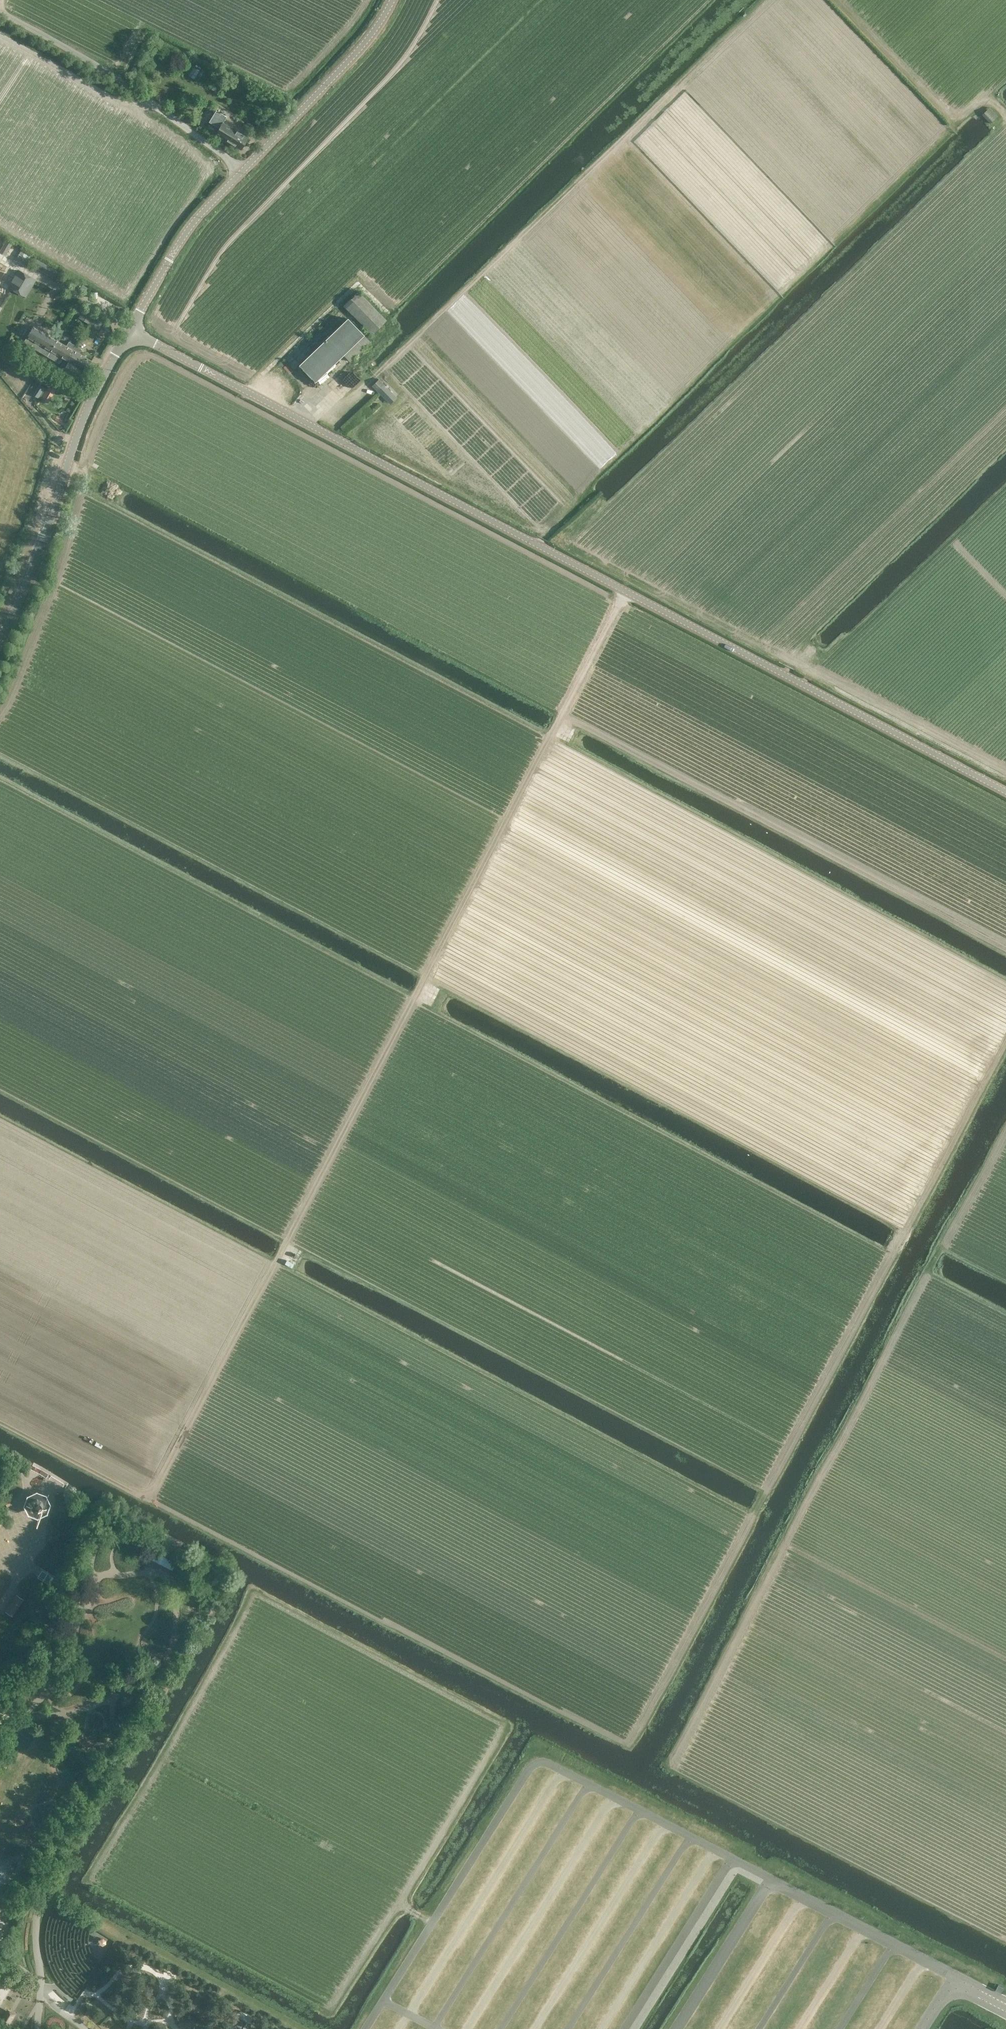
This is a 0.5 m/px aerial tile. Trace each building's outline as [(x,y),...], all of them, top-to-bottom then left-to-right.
[(193,66),(190,74),(198,78),(202,69),(193,66)] [(991,123),(998,116),(990,107),(982,114),(991,123)] [(245,137),(231,128),(221,122),(225,116),(214,110),(207,122),(218,128),(214,133),(224,139),(238,148),(239,146),(241,146),(242,143),(242,142),(245,137)] [(12,244),(6,241),(0,250),(0,253),(6,256),(12,244)] [(31,256),(21,250),(16,259),(19,261),(21,259),(27,263),(31,256)] [(33,266),(49,275),(53,268),(37,259),(33,266)] [(9,286),(19,292),(25,296),(35,280),(19,270),(9,286)] [(371,335),(386,320),(358,291),(343,305),(371,335)] [(88,323),(93,314),(84,309),(79,317),(88,323)] [(93,314),(88,323),(98,329),(104,321),(93,314)] [(350,362),(370,342),(348,319),(300,365),(315,381),(343,354),(350,362)] [(48,355),(56,341),(34,327),(25,342),(48,355)] [(66,360),(74,345),(68,342),(66,346),(56,341),(48,355),(60,362),(62,357),(66,360)] [(74,345),(66,360),(69,361),(70,360),(78,364),(77,366),(85,371),(91,361),(79,353),(81,349),(74,345)] [(70,360),(69,361),(64,370),(80,380),(85,371),(77,366),(78,364),(70,360)] [(36,389),(40,379),(35,376),(28,391),(31,393),(34,388),(36,389)] [(385,399),(392,392),(379,379),(372,386),(385,399)] [(55,390),(47,385),(40,398),(48,403),(55,390)] [(64,420),(57,416),(55,420),(65,426),(64,428),(67,429),(72,420),(69,419),(72,414),(68,412),(64,420)] [(495,821),(508,791),(503,788),(490,819),(495,821)] [(46,1478),(49,1474),(41,1470),(39,1473),(46,1478)] [(37,1496),(36,1496),(32,1498),(31,1499),(30,1504),(32,1509),(33,1509),(37,1511),(38,1511),(42,1509),(43,1509),(43,1508),(45,1504),(45,1503),(43,1499),(43,1498),(42,1498),(37,1496)] [(172,1569),(176,1561),(153,1549),(149,1557),(172,1569)] [(200,1590),(210,1596),(216,1586),(206,1580),(200,1590)] [(24,1598),(16,1593),(5,1610),(13,1615),(24,1598)] [(7,2011),(0,2021),(8,2026),(14,2015),(7,2011)]
